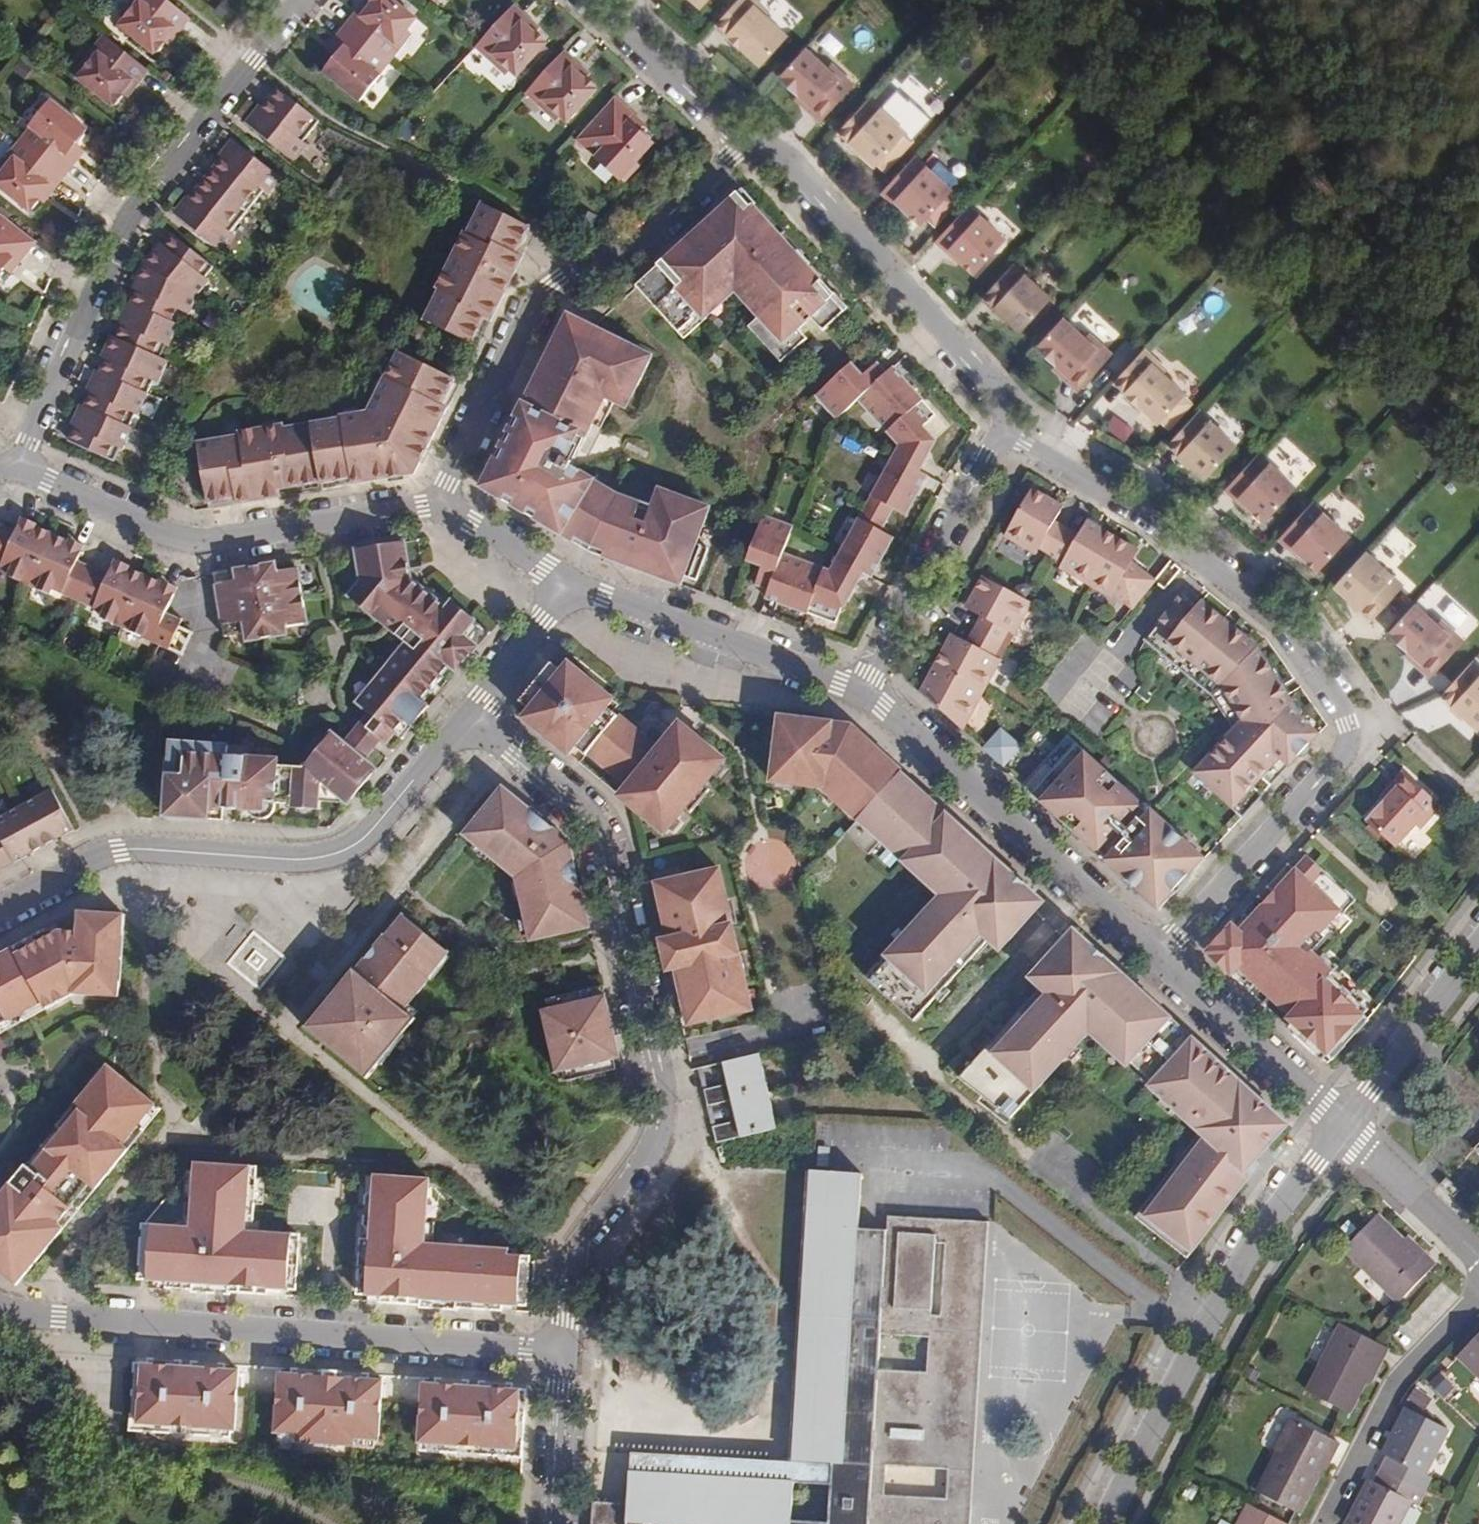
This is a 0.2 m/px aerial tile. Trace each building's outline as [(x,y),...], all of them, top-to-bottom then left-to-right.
[(167,0),(138,0),(140,2),(125,20),(120,27),(154,54),(156,52),(158,53),(165,45),(163,43),(164,42),(174,29),(180,33),(191,19),(167,0)] [(138,0),(132,0),(120,16),(125,20),(140,2),(138,0)] [(344,26),(389,62),(400,48),(395,44),(404,33),(410,26),(416,19),(392,0),(371,0),(370,1),(372,3),(371,4),(361,17),(355,12),(344,26)] [(355,12),(361,17),(371,4),(367,0),(365,0),(361,6),(355,12)] [(755,0),(738,0),(719,21),(729,30),(727,33),(729,35),(743,48),(762,65),(787,37),(765,17),(769,12),(755,0)] [(515,6),(476,48),(489,60),(493,55),(510,71),(517,77),(547,45),(544,43),(546,41),(538,33),(536,35),(535,34),(523,23),(528,18),(515,6)] [(536,25),(528,18),(523,23),(535,34),(540,29),(536,25)] [(719,21),(716,24),(727,33),(729,30),(719,21)] [(323,73),(359,101),(389,62),(344,26),(333,40),(343,48),(335,58),(333,60),(331,59),(324,67),(326,69),(323,73)] [(395,44),(400,48),(415,31),(410,26),(404,33),(395,44)] [(180,33),(174,29),(164,42),(169,47),(180,33)] [(743,48),(729,35),(725,39),(739,52),(743,48)] [(149,72),(104,36),(93,50),(98,54),(84,72),(78,79),(112,107),(114,104),(116,106),(123,97),(121,95),(122,95),(132,82),(138,86),(149,72)] [(325,51),(335,58),(343,48),(333,40),(329,45),(325,51)] [(805,48),(779,77),(798,96),(799,95),(814,109),(817,105),(827,115),(854,85),(831,64),(827,68),(805,48)] [(98,54),(93,50),(78,68),(84,72),(98,54)] [(565,51),(526,94),(539,106),(543,101),(560,117),(567,123),(597,90),(595,88),(596,87),(587,78),(586,80),(573,69),(578,64),(565,51)] [(510,71),(493,55),(489,60),(506,76),(510,71)] [(583,68),(578,64),(573,69),(586,80),(587,78),(591,75),(583,68)] [(138,86),(132,82),(122,95),(128,99),(138,86)] [(303,142),(319,121),(277,88),(261,109),(259,107),(253,114),(246,123),(294,162),(307,145),(303,142)] [(820,123),(827,115),(817,105),(814,109),(799,95),(798,96),(795,100),(820,123)] [(635,116),(615,97),(588,127),(597,135),(589,144),(600,154),(596,158),(620,180),(622,177),(626,180),(639,166),(635,163),(653,144),(649,140),(651,139),(643,132),(641,134),(639,131),(629,122),(635,116)] [(907,133),(869,99),(841,129),(851,138),(848,141),(850,143),(863,154),(876,166),(907,133)] [(543,101),(539,106),(556,122),(560,117),(543,101)] [(88,130),(52,102),(21,141),(66,177),(77,163),(67,156),(76,145),(78,143),(80,145),(86,137),(84,135),(88,130)] [(640,120),(635,116),(629,122),(639,131),(645,124),(640,120)] [(597,135),(588,127),(576,140),(596,158),(600,154),(589,144),(597,135)] [(851,138),(841,129),(839,132),(848,141),(851,138)] [(66,177),(21,141),(10,155),(15,159),(6,171),(0,178),(0,188),(30,212),(31,210),(33,211),(40,202),(38,201),(39,200),(49,187),(55,191),(66,177)] [(280,179),(232,141),(219,157),(221,158),(216,165),(205,179),(247,213),(263,192),(268,195),(280,179)] [(850,143),(847,146),(859,158),(863,154),(850,143)] [(85,153),(76,145),(67,156),(77,163),(85,153)] [(15,159),(10,155),(1,166),(6,171),(15,159)] [(915,156),(887,187),(897,196),(894,199),(908,212),(922,224),(926,219),(934,227),(956,203),(948,195),(952,191),(930,171),(915,156)] [(930,171),(952,191),(958,184),(958,179),(939,161),(930,171)] [(230,233),(247,213),(205,179),(188,200),(186,198),(180,205),(173,214),(222,253),(235,237),(230,233)] [(45,204),(55,191),(49,187),(39,200),(45,204)] [(897,196),(887,187),(881,193),(905,215),(908,212),(894,199),(897,196)] [(636,286),(679,333),(694,319),(692,317),(710,299),(714,304),(732,288),(759,318),(749,327),(770,349),(778,341),(785,350),(803,333),(794,324),(802,316),(795,308),(799,303),(820,327),(841,307),(828,293),(831,291),(804,261),(802,262),(791,250),(793,248),(750,201),(743,207),(734,198),(683,244),(687,247),(663,269),(659,265),(636,286)] [(530,228),(482,204),(467,235),(464,234),(437,288),(440,290),(425,321),(472,344),(474,341),(485,317),(491,320),(522,258),(521,257),(516,255),(528,231),(530,228)] [(965,209),(938,239),(948,249),(945,252),(959,264),(972,277),(1003,243),(965,209)] [(37,243),(6,218),(0,225),(0,279),(4,274),(2,272),(4,269),(12,260),(20,265),(37,243)] [(516,255),(521,257),(533,234),(528,231),(516,255)] [(205,278),(213,268),(173,235),(158,253),(155,250),(151,255),(143,264),(197,297),(209,282),(205,278)] [(948,249),(938,239),(932,246),(956,268),(959,264),(945,252),(948,249)] [(12,275),(20,265),(12,260),(4,269),(12,275)] [(189,315),(197,297),(143,264),(136,281),(140,283),(136,291),(131,304),(178,325),(184,313),(189,315)] [(1048,302),(1010,268),(982,298),(992,307),(990,310),(992,312),(1004,323),(1017,335),(1048,302)] [(992,307),(982,298),(980,301),(990,310),(992,307)] [(178,325),(131,304),(127,302),(121,316),(125,317),(121,326),(115,338),(169,363),(175,350),(178,351),(188,330),(178,325)] [(1004,323),(992,312),(988,316),(1000,327),(1004,323)] [(636,349),(568,313),(552,345),(563,351),(513,452),(501,447),(481,488),(563,537),(566,532),(592,547),(596,541),(606,547),(602,558),(635,570),(637,565),(662,574),(660,579),(680,586),(684,577),(697,582),(707,553),(694,549),(709,508),(668,493),(664,504),(654,500),(649,512),(637,507),(571,468),(606,398),(615,402),(621,390),(633,396),(650,362),(633,354),(636,349)] [(491,320),(485,317),(474,341),(479,343),(491,320)] [(1085,338),(1063,318),(1036,347),(1056,365),(1057,365),(1072,378),(1074,375),(1085,385),(1112,355),(1089,334),(1085,338)] [(115,338),(111,336),(105,350),(109,352),(106,360),(100,373),(155,398),(161,385),(166,388),(176,366),(169,363),(115,338)] [(501,447),(513,452),(563,351),(552,345),(501,447)] [(1167,371),(1144,350),(1117,379),(1127,388),(1125,391),(1127,393),(1140,406),(1159,423),(1185,395),(1163,375),(1167,371)] [(238,436),(195,444),(205,504),(234,499),(235,505),(264,500),(263,493),(276,491),(277,498),(280,497),(279,490),(320,483),(320,485),(353,479),(354,485),(391,479),(390,472),(402,470),(404,477),(415,475),(448,408),(442,406),(455,380),(399,353),(386,378),(385,378),(368,413),(340,417),(340,419),(281,429),(281,426),(237,433),(238,436)] [(887,557),(896,539),(884,532),(896,509),(909,516),(918,498),(910,494),(922,472),(938,442),(925,427),(938,415),(932,409),(911,386),(905,391),(888,373),(879,363),(864,376),(852,364),(817,396),(838,419),(866,394),(882,412),(875,418),(902,447),(833,573),(808,563),(805,572),(783,564),(796,528),(766,517),(750,563),(765,568),(759,587),(772,592),(795,600),(792,609),(811,616),(814,608),(843,619),(849,604),(850,604),(867,574),(878,552),(887,557)] [(1056,365),(1052,369),(1077,392),(1085,385),(1074,375),(1072,378),(1057,365),(1056,365)] [(888,373),(905,391),(911,386),(902,375),(894,367),(888,373)] [(100,373),(96,371),(90,385),(94,386),(90,394),(85,407),(137,431),(143,419),(146,420),(155,398),(100,373)] [(1127,388),(1117,379),(1114,382),(1125,391),(1127,388)] [(1140,406),(1127,393),(1123,397),(1137,410),(1140,406)] [(85,407),(81,405),(74,419),(78,421),(75,429),(69,441),(121,466),(127,453),(130,454),(140,433),(137,431),(85,407)] [(1236,446),(1198,412),(1171,442),(1180,451),(1178,454),(1180,456),(1192,467),(1206,479),(1236,446)] [(1104,426),(1126,442),(1135,428),(1113,413),(1104,426)] [(1180,451),(1171,442),(1168,445),(1178,454),(1180,451)] [(1258,454),(1230,484),(1240,494),(1238,497),(1251,509),(1265,522),(1296,488),(1258,454)] [(1192,467),(1180,456),(1176,459),(1189,471),(1192,467)] [(910,494),(918,498),(930,476),(922,472),(910,494)] [(1240,494),(1230,484),(1225,490),(1248,513),(1251,509),(1238,497),(1240,494)] [(1032,488),(1006,537),(1027,548),(1030,543),(1040,549),(1065,562),(1076,568),(1073,574),(1106,592),(1107,589),(1131,609),(1154,581),(1130,560),(1125,556),(1131,545),(1104,530),(1101,535),(1085,526),(1080,534),(1055,520),(1060,511),(1044,502),(1047,497),(1032,488)] [(1057,502),(1047,497),(1044,502),(1060,511),(1063,506),(1057,502)] [(1312,503),(1284,534),(1294,543),(1291,546),(1305,559),(1319,571),(1349,538),(1312,503)] [(21,519),(18,525),(31,531),(33,527),(36,528),(37,525),(21,519)] [(1088,520),(1085,526),(1101,535),(1104,530),(1099,526),(1088,520)] [(11,571),(8,576),(29,586),(51,535),(36,528),(33,527),(31,531),(18,525),(15,532),(0,525),(0,566),(11,571)] [(1294,543),(1284,534),(1278,540),(1302,562),(1305,559),(1291,546),(1294,543)] [(51,535),(29,586),(50,595),(53,590),(78,601),(93,567),(77,560),(80,553),(67,547),(69,543),(67,542),(51,535)] [(68,540),(67,542),(69,543),(67,547),(80,553),(83,546),(68,540)] [(370,713),(384,725),(375,735),(382,741),(387,745),(395,734),(405,722),(412,728),(429,707),(422,701),(449,667),(457,673),(478,648),(463,635),(475,621),(452,602),(447,609),(419,587),(412,595),(404,588),(411,580),(405,542),(356,551),(362,582),(357,588),(370,598),(362,607),(378,620),(383,614),(391,620),(386,626),(407,644),(358,703),(370,713)] [(1037,554),(1040,549),(1030,543),(1027,548),(1037,554)] [(1137,549),(1131,545),(1125,556),(1130,560),(1137,549)] [(878,552),(867,574),(875,579),(887,557),(878,552)] [(1403,586),(1366,552),(1338,582),(1335,585),(1349,598),(1361,609),(1363,610),(1366,608),(1376,617),(1403,586)] [(114,560),(111,567),(124,573),(126,568),(128,569),(129,567),(114,560)] [(1062,568),(1073,574),(1076,568),(1065,562),(1062,568)] [(275,564),(267,565),(269,573),(277,572),(275,564)] [(267,565),(215,574),(225,637),(246,634),(254,632),(255,640),(279,636),(278,629),(285,627),(307,624),(298,568),(277,572),(269,573),(267,565)] [(637,565),(635,570),(660,579),(662,574),(637,565)] [(111,567),(108,574),(93,567),(78,601),(104,613),(101,619),(122,628),(145,576),(128,569),(126,568),(124,573),(111,567)] [(161,584),(145,576),(122,628),(143,638),(146,632),(155,636),(152,643),(168,650),(182,620),(166,612),(173,595),(160,589),(162,584),(161,584)] [(921,692),(963,731),(977,704),(972,701),(978,691),(983,694),(995,672),(989,669),(995,659),(1009,633),(1015,622),(1020,625),(1032,605),(983,578),(975,593),(980,596),(971,613),(981,618),(967,643),(957,638),(949,653),(944,650),(935,667),(940,670),(931,685),(926,682),(921,692)] [(419,587),(411,580),(404,588),(412,595),(419,587)] [(160,589),(173,595),(177,588),(162,581),(161,584),(162,584),(160,589)] [(370,598),(357,588),(349,597),(362,607),(370,598)] [(769,600),(792,609),(795,600),(772,592),(769,600)] [(971,613),(980,596),(975,593),(966,610),(971,613)] [(1358,613),(1361,609),(1349,598),(1345,601),(1358,613)] [(1268,789),(1318,734),(1304,722),(1286,693),(1258,648),(1228,624),(1200,601),(1192,611),(1177,599),(1144,640),(1211,694),(1236,727),(1194,773),(1242,817),(1268,789)] [(1415,604),(1388,633),(1408,652),(1409,651),(1424,665),(1426,662),(1437,671),(1464,641),(1441,620),(1437,624),(1415,604)] [(1366,608),(1363,610),(1373,620),(1376,617),(1366,608)] [(391,620),(383,614),(378,620),(386,626),(391,620)] [(1014,636),(1020,625),(1015,622),(1009,633),(1014,636)] [(182,626),(173,650),(184,655),(193,631),(182,626)] [(285,627),(278,629),(279,636),(287,635),(285,627)] [(155,636),(146,632),(143,638),(143,639),(152,643),(155,636)] [(254,632),(246,634),(247,642),(255,640),(254,632)] [(949,653),(957,638),(952,635),(944,650),(949,653)] [(1088,636),(1045,682),(1080,714),(1123,669),(1088,636)] [(1408,652),(1404,656),(1429,679),(1437,671),(1426,662),(1424,665),(1409,651),(1408,652)] [(995,672),(1001,662),(995,659),(989,669),(995,672)] [(1472,662),(1444,693),(1454,702),(1451,705),(1453,706),(1465,718),(1478,730),(1478,669),(1472,662)] [(521,702),(532,711),(564,673),(552,663),(521,702)] [(526,719),(570,755),(576,748),(587,757),(590,754),(629,786),(620,796),(665,833),(725,761),(679,724),(658,750),(607,708),(613,701),(570,665),(564,673),(532,711),(526,719)] [(926,682),(931,685),(940,670),(935,667),(926,682)] [(977,704),(983,694),(978,691),(972,701),(977,704)] [(1454,702),(1444,693),(1441,696),(1451,705),(1454,702)] [(1462,721),(1465,718),(1453,706),(1450,710),(1462,721)] [(370,713),(344,744),(365,761),(382,741),(375,735),(384,725),(370,713)] [(780,718),(772,782),(821,789),(857,821),(901,772),(851,727),(780,718)] [(395,734),(402,740),(412,728),(405,722),(395,734)] [(1001,729),(983,749),(993,758),(1012,738),(1001,729)] [(172,742),(170,759),(172,760),(174,769),(179,777),(169,776),(166,817),(224,821),(225,809),(225,801),(237,801),(236,810),(249,811),(254,816),(258,818),(264,819),(270,816),(274,813),(276,808),(276,804),(291,805),(290,808),(320,810),(321,802),(322,782),(343,800),(349,805),(377,771),(365,761),(344,744),(332,734),(304,768),(279,767),(279,760),(250,758),(250,748),(172,742)] [(993,758),(1004,768),(1022,748),(1012,738),(993,758)] [(1024,786),(1159,909),(1204,859),(1149,809),(1148,811),(1068,738),(1024,786)] [(1020,880),(901,772),(846,833),(869,855),(882,842),(927,884),(931,879),(945,892),(941,897),(886,957),(890,960),(871,981),(915,1022),(999,930),(1011,940),(1026,923),(1019,915),(1031,902),(1014,887),(1020,880)] [(1402,790),(1411,780),(1403,773),(1381,798),(1385,802),(1386,802),(1399,787),(1402,790)] [(1385,802),(1366,821),(1395,848),(1415,826),(1420,830),(1441,806),(1411,780),(1402,790),(1399,787),(1386,802),(1385,802)] [(343,800),(322,782),(321,802),(343,800)] [(503,787),(464,835),(475,845),(489,856),(516,878),(517,882),(521,899),(526,918),(530,936),(531,942),(590,928),(570,843),(503,787)] [(15,863),(74,830),(52,788),(0,816),(0,871),(15,863)] [(237,801),(225,801),(225,809),(236,810),(237,801)] [(475,845),(471,849),(485,861),(489,856),(475,845)] [(1344,891),(1304,855),(1291,869),(1236,929),(1232,925),(1206,953),(1231,975),(1238,968),(1291,1016),(1288,1019),(1299,1029),(1295,1033),(1316,1053),(1320,1049),(1327,1055),(1332,1059),(1367,1020),(1363,1016),(1356,1010),(1360,1006),(1328,977),(1332,972),(1300,943),(1295,947),(1287,939),(1291,935),(1305,920),(1309,924),(1329,902),(1332,905),(1344,891)] [(753,1009),(721,869),(655,884),(656,888),(658,888),(662,907),(661,907),(668,940),(670,939),(676,968),(675,969),(682,1002),(684,1001),(688,1020),(687,1021),(688,1025),(753,1009)] [(927,884),(941,897),(945,892),(931,879),(927,884)] [(1045,903),(1020,880),(1014,887),(1031,902),(1019,915),(1026,923),(1045,903)] [(517,882),(511,884),(515,900),(521,899),(517,882)] [(113,982),(116,936),(123,937),(125,916),(80,913),(79,933),(47,931),(0,956),(0,1026),(43,1003),(46,1009),(74,994),(119,998),(120,982),(113,982)] [(448,953),(403,916),(385,938),(384,937),(356,971),(354,969),(336,991),(338,993),(326,1008),(323,1007),(305,1029),(366,1079),(378,1063),(376,1061),(400,1032),(402,1034),(415,1019),(403,1010),(428,979),(427,978),(448,953)] [(526,918),(520,920),(524,937),(530,936),(526,918)] [(1074,930),(1056,950),(1064,957),(1075,944),(1093,960),(1099,953),(1074,930)] [(251,931),(226,964),(260,990),(285,957),(251,931)] [(1300,943),(1291,935),(1287,939),(1295,947),(1300,943)] [(120,982),(123,937),(116,936),(113,982),(120,982)] [(669,970),(675,969),(676,968),(670,939),(668,940),(662,941),(669,970)] [(1288,1126),(1099,953),(1093,960),(1075,944),(1064,957),(1056,950),(1040,968),(1052,978),(978,1059),(981,1063),(964,1082),(1011,1119),(1089,1034),(1093,1030),(1107,1042),(1103,1047),(1127,1068),(1131,1063),(1153,1083),(1149,1088),(1201,1134),(1206,1138),(1197,1148),(1192,1144),(1152,1192),(1156,1196),(1137,1218),(1188,1259),(1203,1238),(1258,1165),(1251,1160),(1265,1144),(1268,1147),(1288,1126)] [(867,978),(871,981),(890,960),(886,957),(867,978)] [(603,987),(598,988),(600,998),(606,997),(603,987)] [(620,1058),(606,997),(600,998),(598,988),(546,1000),(549,1010),(543,1012),(557,1072),(563,1071),(565,1082),(617,1070),(614,1059),(620,1058)] [(546,1000),(541,1001),(543,1012),(549,1010),(546,1000)] [(46,1009),(43,1003),(0,1026),(0,1034),(46,1009)] [(1366,1012),(1360,1006),(1356,1010),(1363,1016),(1366,1012)] [(1299,1029),(1292,1023),(1288,1027),(1295,1033),(1299,1029)] [(1093,1030),(1089,1034),(1103,1047),(1107,1042),(1093,1030)] [(1323,1059),(1327,1055),(1320,1049),(1316,1053),(1323,1059)] [(778,1129),(760,1054),(723,1063),(728,1084),(704,1090),(708,1107),(732,1101),(737,1121),(713,1127),(716,1143),(778,1129)] [(620,1058),(614,1059),(617,1070),(622,1068),(620,1058)] [(960,1078),(964,1082),(981,1063),(978,1059),(960,1078)] [(156,1105),(114,1071),(108,1066),(58,1127),(63,1132),(32,1170),(27,1165),(0,1197),(0,1264),(9,1271),(5,1277),(17,1286),(64,1229),(58,1224),(91,1185),(96,1189),(128,1150),(123,1146),(156,1105)] [(563,1071),(557,1072),(560,1083),(565,1082),(563,1071)] [(128,1150),(161,1110),(156,1105),(123,1146),(128,1150)] [(32,1170),(63,1132),(58,1127),(27,1165),(32,1170)] [(1201,1134),(1192,1144),(1197,1148),(1206,1138),(1201,1134)] [(1470,1152),(1478,1161),(1478,1143),(1470,1152)] [(257,1168),(195,1163),(194,1174),(192,1200),(191,1219),(196,1219),(196,1228),(186,1227),(145,1225),(141,1287),(150,1287),(150,1281),(168,1283),(168,1288),(196,1290),(196,1285),(233,1287),(232,1293),(271,1296),(272,1290),(290,1291),(297,1292),(301,1236),(256,1233),(247,1232),(248,1222),(253,1223),(254,1205),(256,1177),(257,1168)] [(840,1523),(969,1523),(970,1507),(869,1501),(872,1466),(921,1469),(921,1456),(930,1456),(929,1461),(964,1463),(972,1333),(929,1331),(929,1325),(921,1324),(922,1312),(930,1313),(936,1221),(889,1211),(888,1231),(859,1229),(863,1174),(811,1171),(793,1462),(843,1465),(840,1523)] [(194,1174),(187,1173),(185,1200),(192,1200),(194,1174)] [(430,1180),(371,1176),(370,1192),(364,1198),(362,1224),(368,1230),(367,1241),(361,1241),(357,1296),(369,1297),(382,1299),(381,1303),(422,1306),(422,1300),(458,1302),(457,1308),(503,1312),(503,1305),(516,1306),(525,1306),(528,1259),(520,1259),(512,1259),(512,1252),(437,1243),(428,1242),(429,1219),(430,1180)] [(264,1177),(256,1177),(254,1205),(262,1205),(264,1177)] [(64,1229),(96,1189),(91,1185),(58,1224),(64,1229)] [(1132,1214),(1137,1218),(1156,1196),(1152,1192),(1132,1214)] [(1401,1242),(1375,1217),(1345,1248),(1399,1303),(1436,1265),(1424,1254),(1419,1260),(1401,1242)] [(191,1219),(187,1219),(186,1227),(196,1228),(196,1219),(191,1219)] [(437,1243),(438,1220),(429,1219),(428,1242),(437,1243)] [(248,1222),(247,1232),(256,1233),(257,1223),(253,1223),(248,1222)] [(1424,1254),(1407,1237),(1401,1242),(1419,1260),(1424,1254)] [(5,1277),(9,1271),(0,1264),(0,1273),(5,1277)] [(168,1283),(150,1281),(150,1287),(150,1290),(168,1291),(168,1288),(168,1283)] [(233,1287),(196,1285),(196,1290),(196,1294),(232,1296),(232,1293),(233,1287)] [(289,1301),(290,1291),(272,1290),(271,1296),(271,1299),(289,1301)] [(382,1299),(369,1297),(368,1307),(381,1308),(381,1303),(382,1299)] [(458,1302),(422,1300),(422,1306),(422,1310),(457,1312),(457,1308),(458,1302)] [(516,1316),(516,1306),(503,1305),(503,1312),(503,1315),(516,1316)] [(1389,1349),(1342,1325),(1308,1395),(1347,1415),(1363,1382),(1373,1361),(1381,1365),(1389,1349)] [(1459,1356),(1478,1375),(1478,1335),(1459,1356)] [(152,1356),(136,1356),(136,1363),(152,1364),(152,1360),(152,1356)] [(194,1360),(182,1359),(182,1362),(182,1371),(193,1372),(194,1363),(194,1360)] [(226,1370),(226,1365),(194,1363),(193,1372),(182,1371),(182,1362),(152,1360),(152,1364),(136,1363),(131,1423),(156,1424),(156,1432),(173,1433),(178,1430),(192,1431),(197,1435),(198,1438),(212,1438),(213,1428),(232,1430),(236,1430),(241,1371),(226,1370)] [(1381,1365),(1373,1361),(1363,1382),(1371,1386),(1381,1365)] [(242,1363),(227,1362),(226,1365),(226,1370),(241,1371),(242,1363)] [(295,1367),(281,1366),(280,1374),(294,1375),(295,1370),(295,1367)] [(339,1370),(326,1369),(326,1372),(326,1381),(338,1381),(339,1373),(339,1370)] [(294,1375),(280,1374),(279,1434),(300,1435),(300,1442),(317,1443),(322,1440),(335,1441),(340,1445),(357,1446),(357,1439),(378,1440),(382,1440),(385,1381),(372,1380),(372,1375),(339,1373),(338,1381),(326,1381),(326,1372),(295,1370),(294,1375)] [(386,1373),(372,1373),(372,1375),(372,1380),(385,1381),(386,1373)] [(436,1378),(424,1376),(424,1385),(436,1386),(436,1380),(436,1378)] [(480,1380),(470,1379),(470,1382),(470,1392),(480,1392),(480,1382),(480,1380)] [(436,1386),(424,1385),(421,1443),(424,1443),(442,1445),(442,1452),(458,1454),(464,1450),(479,1451),(483,1455),(498,1457),(499,1449),(523,1450),(527,1392),(512,1392),(512,1385),(480,1382),(480,1392),(470,1392),(470,1382),(436,1380),(436,1386)] [(527,1383),(513,1383),(512,1385),(512,1392),(527,1392),(527,1383)] [(1385,1470),(1425,1491),(1432,1477),(1425,1473),(1448,1429),(1409,1409),(1386,1454),(1392,1457),(1385,1470)] [(1341,1446),(1292,1421),(1276,1452),(1281,1454),(1260,1495),(1298,1515),(1319,1473),(1323,1466),(1329,1469),(1341,1446)] [(156,1424),(131,1423),(131,1432),(156,1434),(156,1432),(156,1424)] [(232,1430),(213,1428),(212,1438),(231,1440),(232,1430)] [(173,1433),(173,1437),(197,1439),(198,1438),(197,1435),(192,1431),(178,1430),(173,1433)] [(300,1435),(279,1434),(279,1444),(299,1444),(300,1442),(300,1435)] [(378,1440),(357,1439),(357,1446),(357,1448),(377,1450),(378,1440)] [(317,1443),(317,1447),(340,1448),(340,1445),(335,1441),(322,1440),(317,1443)] [(442,1445),(424,1443),(423,1452),(442,1454),(442,1452),(442,1445)] [(523,1450),(499,1449),(498,1457),(498,1459),(523,1460),(523,1450)] [(458,1454),(459,1457),(482,1458),(483,1455),(479,1451),(464,1450),(458,1454)] [(1329,1469),(1323,1466),(1319,1473),(1325,1476),(1329,1469)] [(1425,1491),(1385,1470),(1378,1483),(1373,1480),(1350,1523),(1400,1523),(1412,1500),(1418,1503),(1425,1491)] [(792,1521),(794,1482),(630,1472),(627,1513),(592,1510),(591,1523),(831,1523),(792,1521)] [(1250,1505),(1241,1523),(1288,1523),(1250,1505)]
